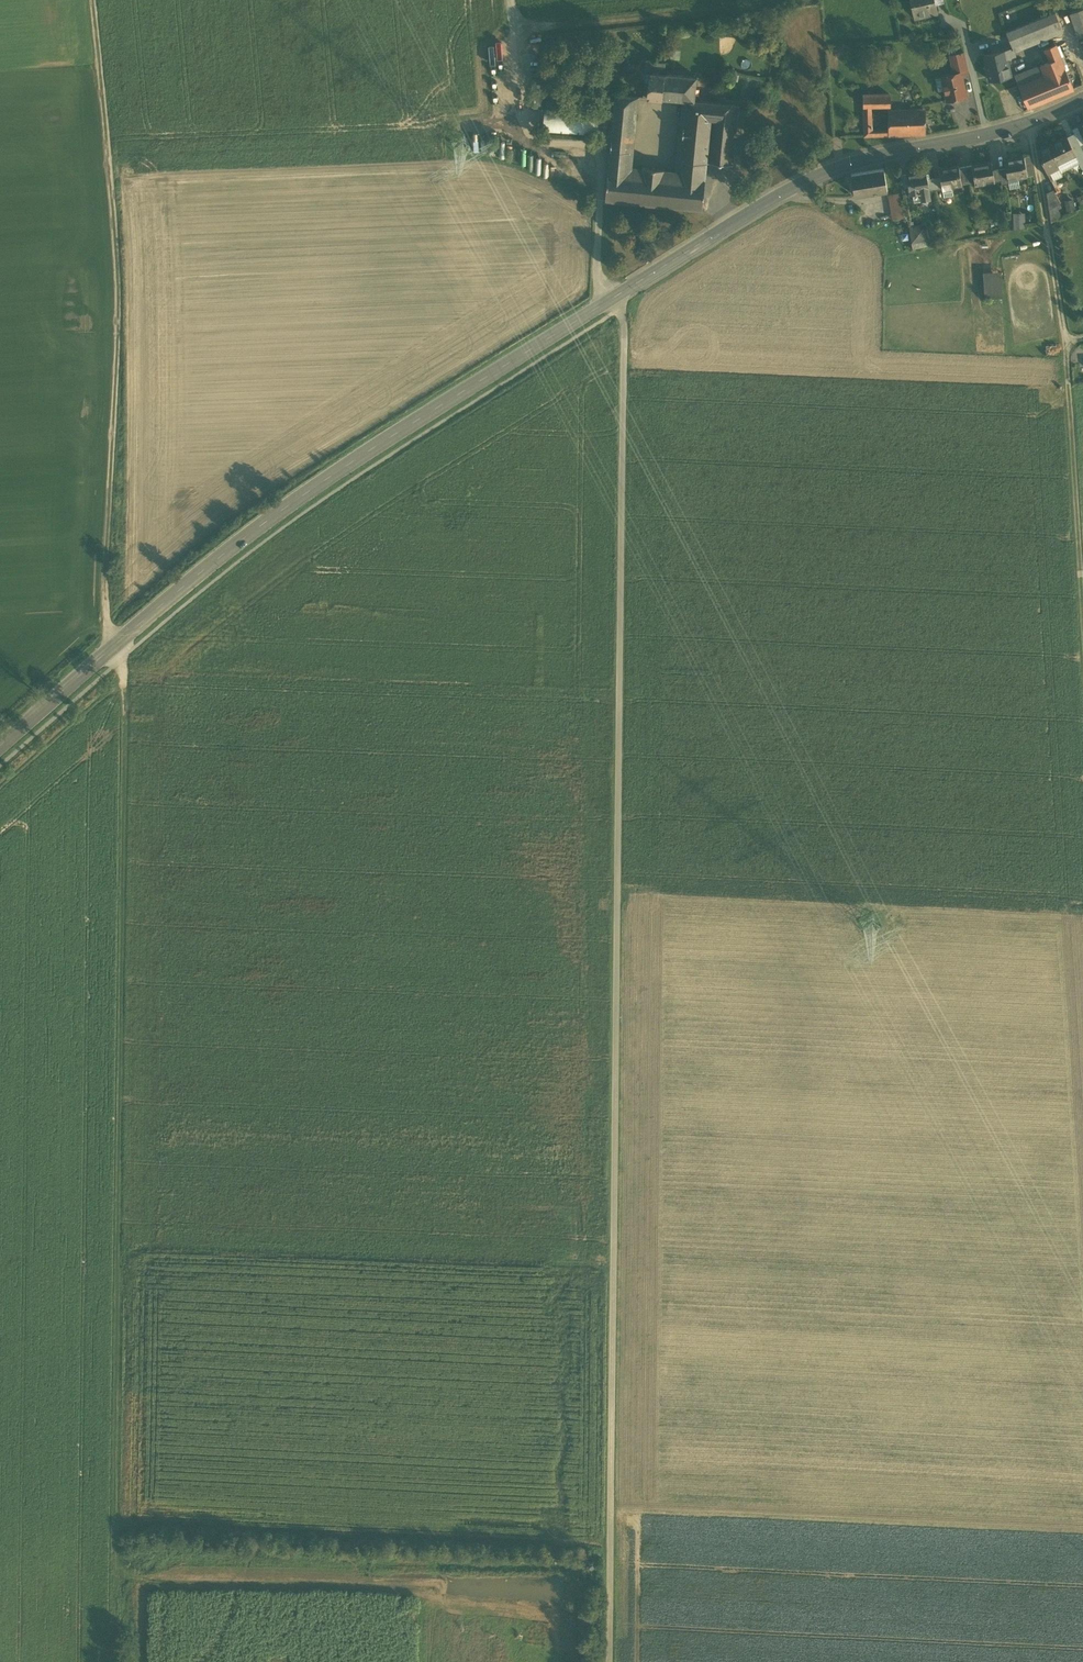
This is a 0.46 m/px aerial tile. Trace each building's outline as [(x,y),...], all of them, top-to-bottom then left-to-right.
[(914,18),(937,12),(935,0),(910,0),(914,18)] [(1071,13),(1080,41),(1082,39),(1082,8),(1071,13)] [(1063,30),(1055,12),(1045,16),(1052,34),(1063,30)] [(1052,34),(1045,16),(1006,32),(1013,48),(1014,52),(1063,32),(1063,30),(1052,34)] [(1056,44),(1045,49),(1050,61),(1035,67),(1039,78),(1065,68),(1056,44)] [(1013,48),(1005,50),(1007,58),(1015,56),(1014,52),(1013,48)] [(1005,50),(984,55),(990,81),(1011,76),(1007,58),(1005,50)] [(964,52),(953,55),(957,74),(961,73),(969,72),(964,52)] [(949,56),(953,74),(957,74),(953,55),(949,56)] [(645,73),(652,73),(664,74),(665,64),(646,62),(645,73)] [(1035,67),(1028,71),(1032,81),(1039,78),(1035,67)] [(1032,81),(1019,87),(1028,108),(1073,89),(1065,68),(1039,78),(1032,81)] [(1028,71),(1015,76),(1019,87),(1032,81),(1028,71)] [(664,74),(652,73),(651,82),(649,98),(686,101),(695,102),(695,101),(697,77),(664,74)] [(953,74),(941,77),(947,101),(966,97),(964,86),(964,84),(965,83),(964,83),(964,82),(963,81),(963,80),(961,73),(957,74),(953,74)] [(636,95),(616,94),(611,141),(631,143),(636,95)] [(864,137),(872,136),(872,131),(870,95),(863,95),(864,137)] [(889,95),(871,95),(871,104),(890,104),(889,95)] [(738,106),(695,101),(695,102),(686,101),(680,161),(707,163),(732,165),(738,106)] [(924,102),(902,103),(902,108),(889,108),(889,131),(890,136),(924,135),(924,102)] [(598,113),(545,108),(543,131),(596,136),(598,113)] [(1067,137),(1040,150),(1044,159),(1042,160),(1051,180),(1062,174),(1061,171),(1059,167),(1059,166),(1057,161),(1068,156),(1069,158),(1075,155),(1074,153),(1075,152),(1071,143),(1067,137)] [(1077,140),(1071,143),(1075,152),(1074,153),(1075,155),(1079,162),(1078,162),(1081,168),(1082,167),(1082,151),(1080,145),(1077,140)] [(611,150),(630,152),(631,143),(611,141),(611,150)] [(630,152),(611,150),(605,200),(702,211),(707,163),(680,161),(679,171),(629,166),(630,152)] [(1059,167),(1061,171),(1078,162),(1079,162),(1075,155),(1069,158),(1068,156),(1057,161),(1059,166),(1059,167)] [(1025,157),(1005,161),(1006,168),(1007,176),(1008,176),(1017,175),(1017,177),(1028,176),(1025,157)] [(667,167),(667,159),(640,159),(640,166),(667,167)] [(992,163),(972,166),(974,182),(975,184),(986,182),(985,180),(993,178),(994,178),(993,170),(992,163)] [(959,166),(939,169),(940,177),(942,185),(950,183),(951,186),(962,184),(959,168),(959,166)] [(972,166),(965,167),(968,183),(974,182),(972,166)] [(884,167),(850,173),(854,195),(888,190),(884,167)] [(965,167),(959,168),(962,184),(968,183),(965,167)] [(1006,168),(999,169),(1001,181),(1002,184),(1009,183),(1008,176),(1007,176),(1006,168)] [(999,169),(993,170),(994,178),(993,178),(994,182),(1001,181),(999,169)] [(926,172),(907,175),(908,187),(910,194),(913,193),(920,192),(921,197),(930,196),(929,191),(927,179),(926,172)] [(907,175),(906,174),(900,175),(902,188),(908,187),(907,175)] [(940,177),(934,178),(936,190),(943,189),(942,185),(940,177)] [(934,178),(927,179),(929,191),(936,190),(934,178)] [(950,183),(942,185),(943,189),(944,196),(953,195),(951,186),(950,183)] [(903,216),(900,192),(889,193),(891,217),(903,216)] [(920,192),(913,193),(914,201),(930,198),(930,196),(921,197),(920,192)] [(1055,192),(1047,196),(1049,209),(1059,204),(1060,203),(1055,192)] [(1066,211),(1076,210),(1074,198),(1065,200),(1066,211)] [(1025,212),(1013,212),(1014,227),(1026,227),(1025,212)] [(913,241),(926,239),(924,225),(911,227),(913,241)] [(1000,271),(982,272),(984,298),(1001,297),(1000,271)]
